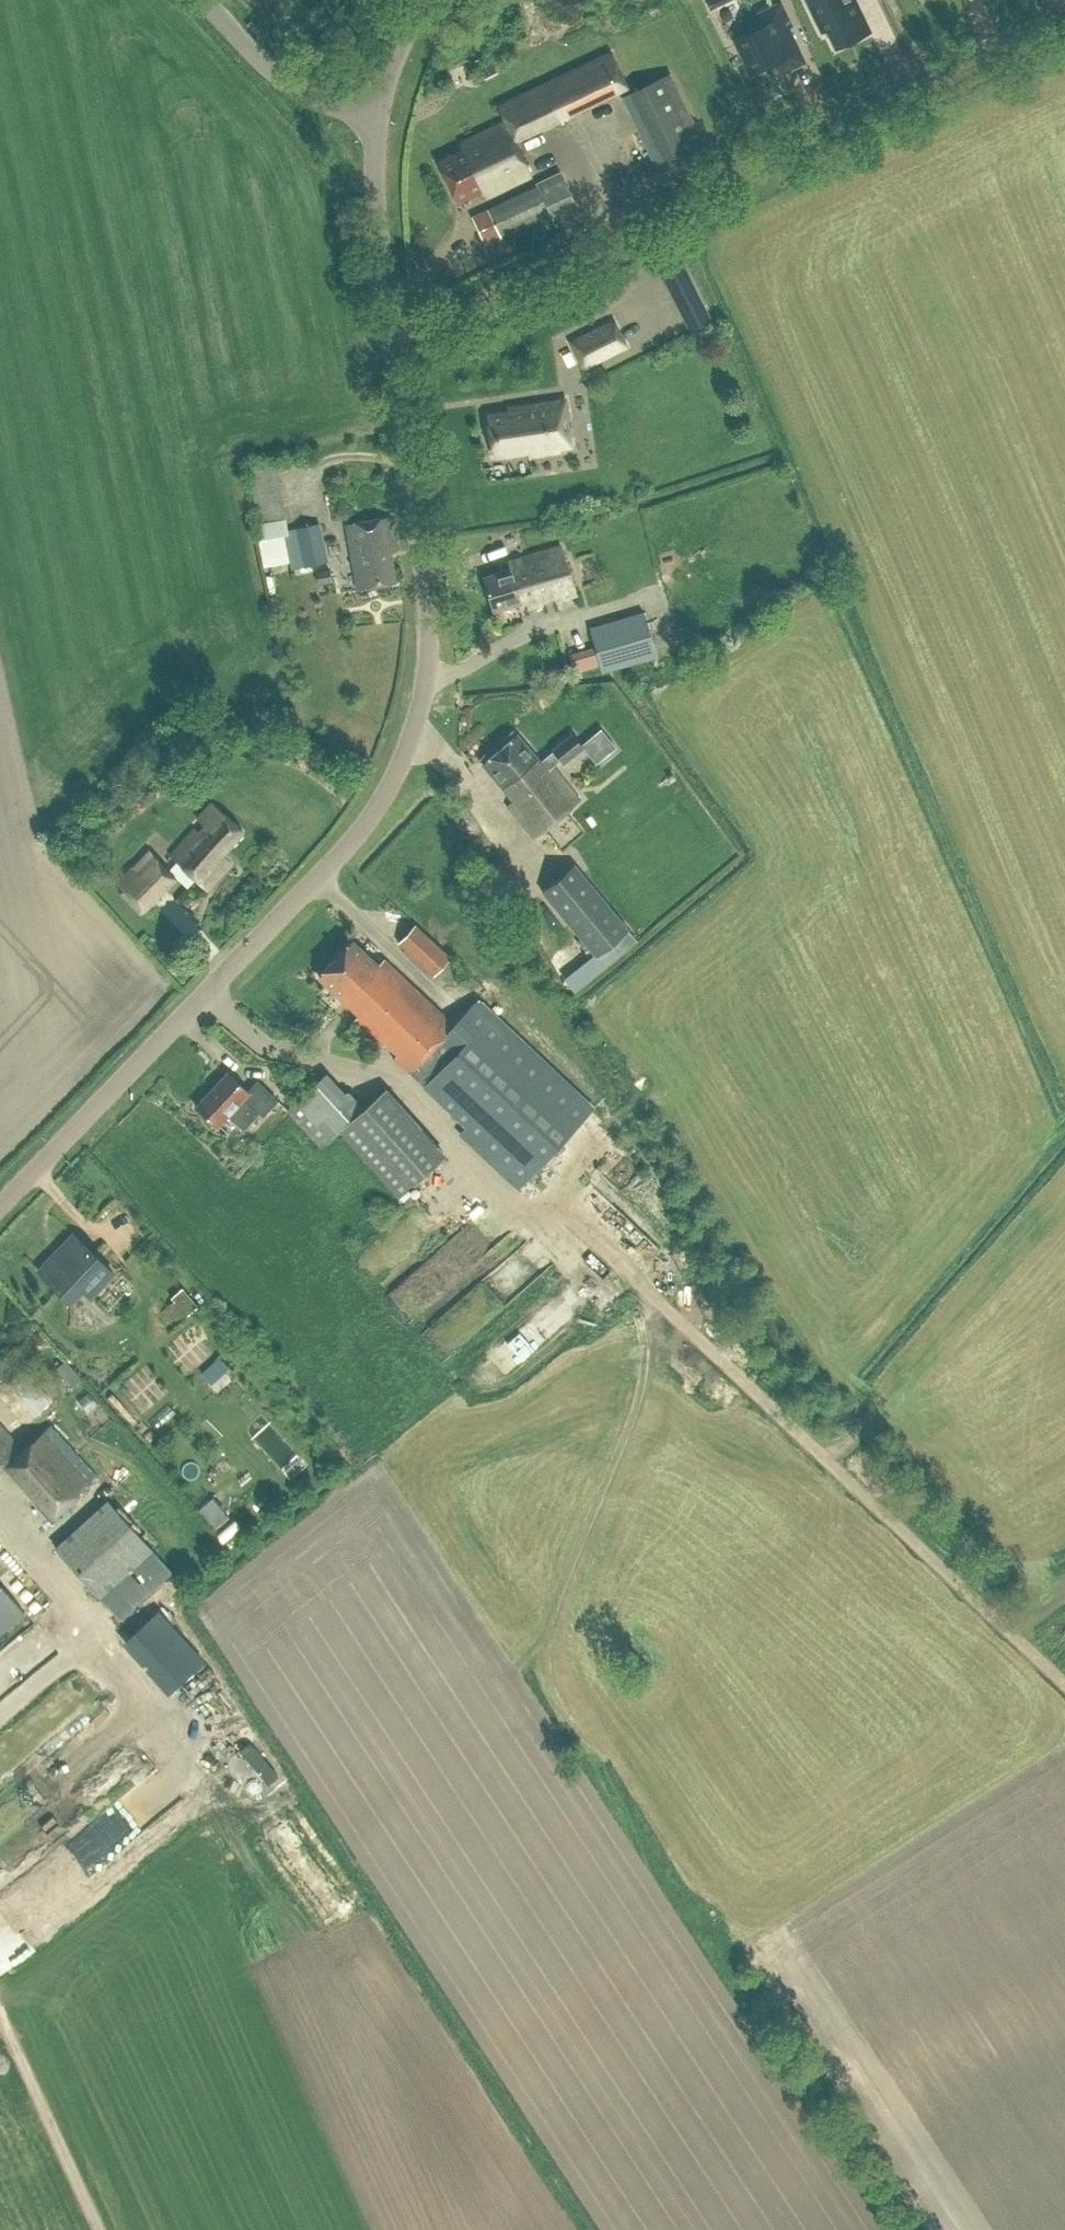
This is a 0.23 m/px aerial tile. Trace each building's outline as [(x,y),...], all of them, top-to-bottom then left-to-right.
[(805,60),(788,26),(791,24),(780,0),(756,11),(762,24),(734,37),(750,71),(781,56),(787,69),(805,60)] [(822,31),(827,29),(835,47),(870,31),(855,0),(807,0),(822,31)] [(486,197),(531,175),(515,141),(627,87),(610,52),(498,105),(505,120),(459,142),(463,149),(437,161),(457,203),(483,191),(486,197)] [(657,169),(667,164),(706,144),(670,74),(631,93),(632,93),(622,98),(657,169)] [(536,182),(537,185),(487,208),(501,238),(551,214),(556,225),(581,213),(561,170),(536,182)] [(690,265),(670,275),(689,312),(705,304),(698,290),(703,288),(690,265)] [(612,322),(572,343),(584,366),(624,345),(612,322)] [(566,400),(509,408),(509,412),(488,415),(494,456),(529,451),(530,455),(560,450),(556,421),(569,419),(566,400)] [(288,529),(286,520),(276,462),(248,467),(261,539),(281,536),(284,535),(291,569),(329,561),(320,522),(288,529)] [(391,551),(396,550),(390,515),(346,523),(357,588),(396,581),(391,551)] [(542,603),(542,601),(555,597),(556,601),(577,595),(562,545),(508,561),(510,568),(483,577),(493,610),(526,600),(528,607),(542,603)] [(319,583),(332,580),(329,568),(317,571),(319,583)] [(389,599),(403,599),(403,585),(389,585),(389,599)] [(644,611),(589,627),(602,672),(657,656),(644,611)] [(537,835),(580,799),(553,765),(561,759),(564,763),(584,747),(572,731),(551,748),(553,750),(540,760),(537,757),(517,734),(483,763),(503,786),(513,798),(508,802),(537,835)] [(195,828),(171,854),(208,887),(233,859),(224,852),(245,828),(214,801),(198,817),(206,824),(199,832),(195,828)] [(140,915),(159,897),(177,879),(177,877),(148,850),(116,882),(123,890),(119,894),(140,915)] [(632,926),(577,862),(545,889),(600,953),(632,926)] [(415,923),(398,942),(434,976),(452,957),(415,923)] [(518,1187),(588,1114),(473,1004),(454,1024),(384,958),(378,964),(352,940),(319,975),(359,1013),(353,1019),(381,1046),(386,1042),(397,1052),(394,1058),(409,1072),(410,1070),(464,1122),(457,1129),(518,1187)] [(218,1125),(228,1114),(244,1128),(259,1111),(264,1114),(278,1099),(258,1080),(248,1090),(228,1071),(196,1106),(218,1125)] [(327,1072),(296,1100),(286,1109),(322,1148),(340,1131),(366,1160),(397,1194),(413,1179),(443,1152),(412,1118),(413,1117),(389,1091),(385,1095),(382,1092),(365,1108),(349,1089),(345,1092),(327,1072)] [(74,1233),(39,1269),(68,1297),(81,1284),(92,1294),(114,1271),(74,1233)] [(523,1288),(507,1264),(486,1277),(503,1302),(523,1288)] [(546,1317),(497,1357),(507,1370),(557,1330),(546,1317)] [(76,1385),(88,1379),(76,1357),(65,1363),(76,1385)] [(225,1358),(210,1369),(219,1381),(234,1369),(225,1358)] [(0,1393),(0,1397),(11,1409),(33,1388),(21,1374),(0,1393)] [(52,1512),(58,1518),(76,1502),(71,1496),(90,1479),(45,1429),(23,1448),(0,1422),(0,1468),(7,1462),(52,1512)] [(218,1493),(204,1503),(221,1526),(236,1516),(218,1493)] [(54,1547),(99,1597),(119,1619),(173,1571),(107,1498),(54,1547)] [(16,1547),(4,1555),(19,1575),(30,1567),(16,1547)] [(22,1607),(0,1583),(0,1627),(22,1607)] [(209,1657),(161,1598),(124,1629),(168,1683),(176,1677),(192,1696),(203,1688),(190,1673),(209,1657)] [(233,1695),(194,1723),(225,1766),(265,1738),(233,1695)] [(138,1764),(153,1778),(164,1767),(149,1752),(138,1764)] [(0,1906),(0,1933),(12,1926),(1,1905),(0,1906)]
